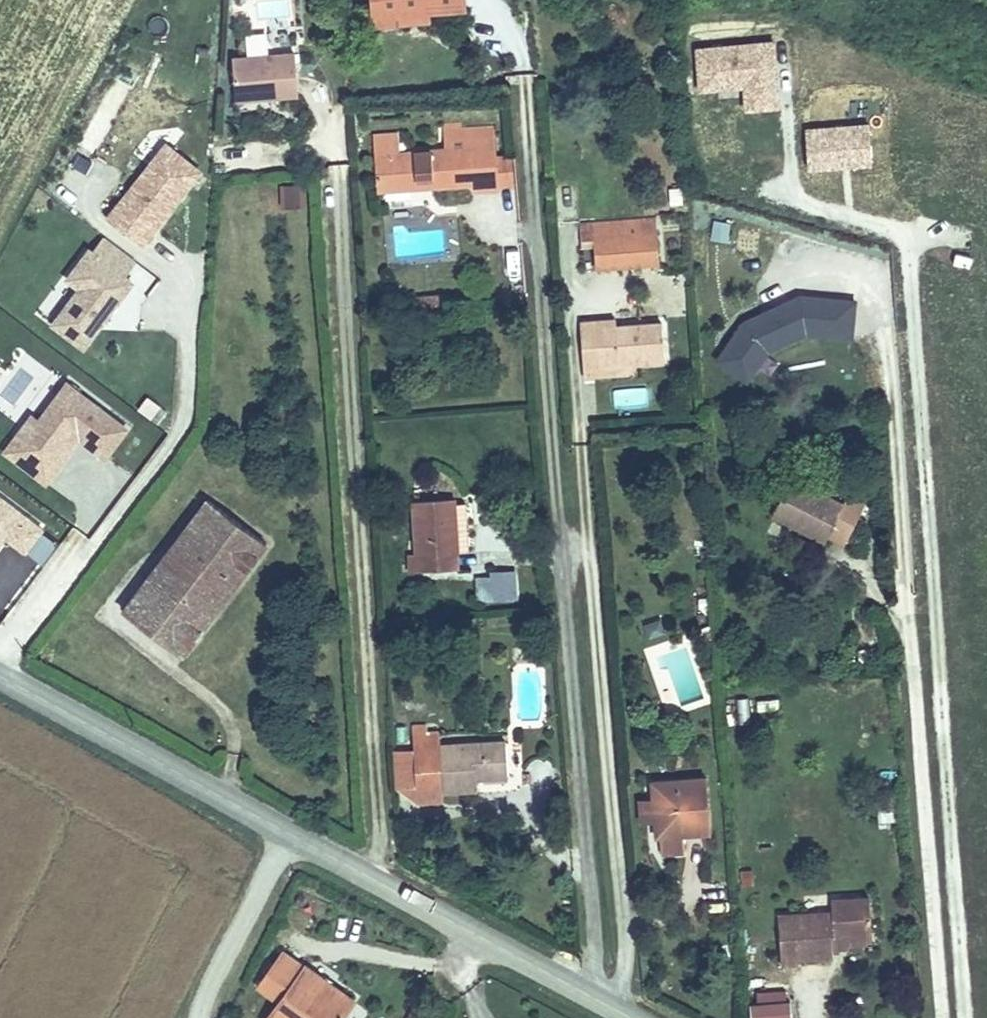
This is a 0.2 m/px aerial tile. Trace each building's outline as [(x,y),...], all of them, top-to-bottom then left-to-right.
[(373,0),(364,0),(367,39),(422,35),(421,26),(375,29),(373,0)] [(375,29),(421,26),(457,24),(456,0),(373,0),(375,29)] [(284,17),(283,1),(257,3),(258,18),(284,17)] [(694,46),(695,93),(744,91),(745,112),(779,111),(777,43),(694,46)] [(215,74),(217,115),(290,114),(289,72),(215,74)] [(872,124),(803,125),(804,170),(873,169),(872,124)] [(103,219),(144,250),(204,172),(163,141),(103,219)] [(502,175),(499,145),(466,149),(467,158),(450,159),(451,167),(402,171),(380,173),(382,208),(419,206),(419,199),(436,199),(437,205),(478,202),(479,208),(505,206),(504,200),(502,175)] [(449,151),(450,159),(467,158),(466,149),(449,151)] [(380,173),(402,171),(401,151),(378,152),(380,173)] [(517,173),(502,175),(504,200),(519,199),(517,173)] [(281,208),(304,207),(303,185),(280,186),(281,208)] [(708,241),(729,242),(730,223),(710,222),(708,241)] [(595,250),(595,273),(651,272),(650,225),(594,226),(595,250)] [(595,250),(594,226),(573,227),(573,250),(595,250)] [(43,323),(92,351),(132,281),(127,278),(138,260),(94,235),(43,323)] [(576,327),(579,372),(597,371),(597,377),(623,376),(665,373),(661,333),(594,338),(593,326),(576,327)] [(579,372),(580,380),(598,378),(597,377),(597,371),(579,372)] [(598,378),(598,386),(624,384),(623,376),(597,377),(598,378)] [(58,378),(6,458),(50,487),(78,444),(107,463),(131,426),(58,378)] [(598,378),(580,380),(581,388),(598,386),(598,378)] [(619,389),(619,408),(649,407),(649,389),(619,389)] [(841,525),(788,495),(769,533),(823,562),(826,555),(843,563),(863,522),(846,514),(841,525)] [(59,536),(0,496),(0,549),(4,543),(11,548),(0,564),(0,585),(17,597),(59,536)] [(245,551),(185,509),(146,567),(172,585),(159,603),(133,585),(108,621),(166,661),(192,625),(184,618),(210,580),(220,587),(245,551)] [(461,515),(415,519),(419,583),(454,582),(453,563),(464,563),(461,515)] [(468,515),(461,515),(464,563),(472,562),(468,515)] [(172,585),(146,567),(133,585),(159,603),(172,585)] [(487,578),(487,587),(513,588),(514,578),(487,578)] [(192,625),(220,587),(210,580),(184,618),(192,625)] [(487,593),(486,611),(512,612),(513,588),(487,587),(487,593)] [(477,610),(486,611),(487,593),(477,592),(477,610)] [(749,723),(746,698),(735,699),(738,724),(749,723)] [(463,761),(411,766),(414,808),(438,807),(439,813),(480,809),(479,789),(493,788),(494,794),(513,792),(511,758),(463,761)] [(440,822),(439,813),(438,807),(414,808),(411,774),(391,776),(394,811),(415,825),(440,822)] [(649,801),(650,820),(652,841),(654,856),(657,856),(680,855),(707,853),(703,798),(649,801)] [(637,820),(639,842),(652,841),(650,820),(637,820)] [(657,856),(658,869),(681,869),(680,855),(657,856)] [(829,984),(828,977),(827,964),(870,961),(868,923),(825,927),(826,940),(773,943),(778,995),(798,993),(797,985),(829,984)] [(283,989),(264,1017),(328,1017),(305,1003),(305,1004),(283,989)]
